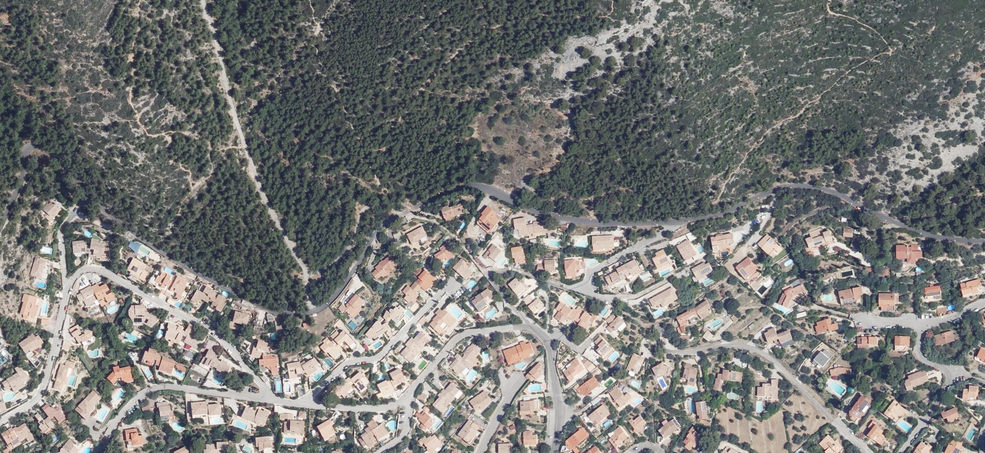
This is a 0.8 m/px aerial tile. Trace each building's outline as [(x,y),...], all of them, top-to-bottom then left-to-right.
[(48,202),(43,208),(46,212),(44,214),(48,218),(54,212),(56,215),(62,208),(50,197),(48,198),(49,199),(49,200),(48,202)] [(448,207),(441,209),(444,219),(445,218),(446,222),(465,216),(462,205),(449,209),(448,207)] [(484,222),(482,224),(491,231),(500,220),(494,215),(496,212),(488,206),(482,213),(483,214),(480,218),(484,222)] [(540,224),(540,222),(536,220),(533,221),(533,223),(526,224),(525,216),(513,219),(515,228),(518,227),(520,234),(529,232),(530,237),(536,236),(536,234),(543,233),(554,234),(556,227),(543,225),(540,224)] [(491,231),(482,224),(481,226),(490,233),(491,231)] [(412,243),(427,235),(423,227),(408,235),(412,243)] [(807,253),(810,252),(810,249),(833,241),(829,231),(824,233),(822,228),(810,233),(811,236),(805,239),(807,244),(804,246),(807,253)] [(853,237),(853,230),(843,229),(843,237),(853,237)] [(714,251),(719,249),(719,247),(729,244),(729,242),(734,241),(733,237),(732,233),(722,235),(716,236),(711,237),(714,251)] [(775,249),(779,246),(768,234),(758,243),(769,255),(775,249)] [(599,239),(599,248),(614,247),(614,235),(593,235),(593,239),(599,239)] [(866,240),(858,237),(857,242),(853,241),(851,247),(861,251),(862,249),(866,250),(868,245),(865,244),(866,240)] [(86,245),(85,241),(73,242),(74,253),(82,252),(82,248),(86,248),(86,253),(90,253),(89,257),(93,258),(94,255),(110,257),(110,252),(105,251),(105,246),(101,245),(101,243),(99,243),(99,240),(92,239),(91,246),(86,245)] [(691,255),(692,257),(696,255),(688,240),(681,244),(683,247),(678,250),(684,259),(691,255)] [(448,257),(449,259),(457,254),(454,249),(452,250),(450,247),(448,243),(440,248),(442,251),(435,255),(439,262),(445,258),(448,257)] [(489,256),(496,262),(502,256),(499,254),(501,251),(494,244),(483,257),(487,260),(489,256)] [(515,262),(519,261),(525,260),(524,255),(523,255),(521,246),(511,247),(512,257),(514,257),(515,262)] [(911,250),(911,247),(908,248),(908,246),(896,246),(896,260),(907,260),(907,262),(915,262),(916,258),(921,258),(921,252),(917,251),(917,250),(911,250)] [(660,264),(669,260),(664,249),(655,253),(657,256),(653,259),(658,269),(662,267),(660,264)] [(389,254),(382,260),(378,264),(374,267),(375,269),(370,273),(376,279),(381,275),(382,277),(387,273),(386,271),(396,262),(389,254)] [(51,263),(41,260),(41,261),(39,261),(40,259),(35,258),(30,274),(46,279),(51,263)] [(128,270),(132,272),(141,276),(140,278),(145,281),(149,272),(144,270),(147,265),(134,258),(128,270)] [(454,268),(468,281),(474,274),(464,265),(466,263),(462,259),(454,268)] [(536,270),(542,270),(542,268),(555,268),(555,259),(545,259),(545,262),(538,263),(536,270)] [(576,267),(580,266),(580,261),(576,261),(575,259),(565,260),(567,275),(576,275),(576,269),(576,267)] [(748,262),(746,259),(735,267),(747,281),(760,270),(751,260),(748,262)] [(617,271),(614,273),(614,274),(612,276),(611,274),(605,278),(609,285),(613,283),(614,284),(622,280),(620,276),(625,274),(625,275),(630,272),(631,275),(640,270),(635,260),(630,262),(631,263),(627,265),(626,264),(616,269),(617,271)] [(724,264),(730,272),(735,268),(728,260),(724,264)] [(704,262),(695,267),(696,270),(693,271),(697,278),(705,273),(706,275),(713,271),(709,263),(706,265),(704,262)] [(422,270),(419,268),(414,273),(417,276),(422,270)] [(423,282),(420,286),(421,287),(425,292),(430,287),(428,285),(432,281),(435,278),(426,270),(419,277),(423,282)] [(164,290),(166,286),(167,284),(170,285),(171,281),(169,280),(171,276),(167,274),(166,275),(162,273),(160,277),(157,275),(154,282),(161,285),(160,287),(164,290)] [(172,280),(171,281),(170,285),(169,285),(172,287),(170,290),(167,289),(166,292),(162,290),(161,292),(165,294),(164,295),(169,298),(173,292),(174,293),(174,292),(177,293),(181,295),(185,287),(184,287),(186,283),(184,281),(184,280),(177,276),(174,281),(172,280)] [(515,292),(518,296),(526,289),(520,281),(519,282),(516,278),(509,285),(513,290),(515,288),(516,290),(515,292)] [(789,283),(790,285),(792,289),(800,285),(801,285),(804,282),(801,278),(789,283)] [(980,284),(979,279),(960,284),(963,295),(971,292),(971,294),(978,292),(976,285),(980,284)] [(759,285),(756,281),(750,285),(754,289),(759,285)] [(421,287),(420,286),(416,283),(411,288),(409,286),(403,292),(407,296),(404,299),(409,303),(411,301),(414,297),(415,299),(419,295),(416,292),(415,291),(417,289),(418,290),(421,287)] [(97,284),(91,287),(97,299),(101,306),(105,304),(104,301),(106,300),(107,302),(116,298),(112,292),(106,295),(105,292),(109,290),(106,284),(99,287),(97,284)] [(792,289),(790,285),(781,288),(783,292),(777,303),(786,308),(786,310),(787,312),(788,312),(792,310),(790,307),(807,298),(804,290),(803,290),(801,285),(800,285),(792,289)] [(940,285),(922,288),(922,291),(925,291),(926,296),(941,294),(940,285)] [(97,299),(91,287),(90,286),(80,292),(81,293),(82,295),(80,296),(79,294),(76,296),(80,302),(83,301),(83,302),(84,302),(86,307),(91,304),(90,302),(93,301),(97,299)] [(197,303),(200,300),(200,298),(202,299),(203,297),(209,301),(210,299),(218,304),(216,309),(221,312),(226,304),(225,302),(227,299),(215,292),(215,291),(207,286),(203,292),(198,289),(192,300),(197,303)] [(486,290),(489,295),(491,298),(494,296),(488,288),(486,290)] [(676,295),(675,292),(672,288),(668,290),(667,289),(649,299),(654,306),(660,302),(662,306),(666,304),(666,303),(673,300),(671,297),(676,295)] [(860,295),(859,288),(839,292),(840,297),(843,296),(844,300),(855,298),(855,300),(860,299),(861,299),(860,295)] [(526,289),(518,296),(519,297),(527,290),(526,289)] [(534,292),(530,295),(532,299),(535,302),(539,298),(534,292)] [(485,299),(486,298),(482,293),(476,297),(477,299),(473,302),(479,310),(486,305),(488,304),(485,299)] [(24,315),(29,317),(29,316),(34,318),(35,314),(36,310),(34,309),(35,305),(38,298),(25,294),(23,302),(24,302),(21,314),(24,315)] [(349,303),(346,306),(344,309),(354,318),(362,309),(359,305),(363,301),(355,294),(348,302),(349,303)] [(894,303),(895,297),(895,294),(879,294),(879,303),(894,303)] [(523,300),(532,311),(537,307),(539,309),(544,305),(539,298),(535,302),(533,303),(531,300),(532,299),(530,295),(529,295),(523,300)] [(678,298),(676,295),(671,297),(673,300),(666,303),(666,304),(678,298)] [(843,296),(840,297),(841,306),(855,303),(856,303),(861,302),(860,299),(855,300),(855,298),(844,300),(843,296)] [(654,306),(649,299),(647,300),(651,307),(657,309),(658,309),(657,307),(660,305),(661,307),(662,306),(660,302),(654,306)] [(697,312),(698,314),(710,306),(706,300),(694,307),(694,308),(697,312)] [(561,303),(557,309),(560,311),(555,318),(560,321),(563,318),(566,320),(568,317),(570,315),(576,319),(582,311),(582,310),(579,307),(577,310),(574,308),(572,310),(561,303)] [(143,325),(143,323),(143,320),(152,325),(154,321),(156,322),(158,319),(147,312),(146,313),(145,312),(146,310),(147,308),(142,306),(132,306),(129,311),(128,315),(129,315),(132,315),(134,319),(132,320),(133,323),(133,325),(143,325)] [(383,317),(386,320),(387,320),(390,317),(391,318),(393,320),(396,317),(398,319),(400,317),(401,318),(404,315),(396,307),(394,310),(393,309),(392,309),(391,309),(390,310),(390,311),(391,312),(390,313),(387,311),(383,317)] [(449,324),(455,318),(445,308),(443,311),(442,309),(440,311),(439,310),(436,312),(438,314),(434,319),(434,320),(430,324),(438,331),(443,327),(444,329),(449,324)] [(686,317),(697,312),(694,308),(676,316),(681,325),(677,326),(679,333),(686,331),(684,326),(687,325),(685,322),(688,321),(686,317)] [(576,319),(575,320),(580,323),(577,327),(583,331),(584,328),(587,330),(590,325),(588,323),(592,317),(586,312),(585,313),(582,311),(576,319)] [(233,313),(230,323),(233,324),(233,326),(243,329),(244,324),(247,325),(248,320),(249,315),(236,312),(236,314),(233,313)] [(624,322),(619,316),(617,319),(612,314),(606,320),(610,325),(607,328),(612,333),(614,330),(616,331),(624,322)] [(457,320),(455,318),(449,324),(451,327),(457,320)] [(830,324),(828,318),(817,322),(817,325),(815,326),(818,335),(838,329),(836,323),(830,324)] [(340,319),(334,326),(335,327),(336,326),(338,328),(340,326),(341,327),(344,324),(340,319)] [(373,337),(373,338),(377,335),(378,336),(383,333),(382,331),(383,330),(384,332),(391,328),(387,323),(382,326),(382,325),(379,320),(377,322),(365,335),(370,339),(373,337)] [(181,325),(180,326),(179,328),(176,327),(177,325),(177,324),(170,322),(166,337),(172,339),(173,339),(174,337),(178,338),(181,340),(185,334),(188,336),(185,341),(192,345),(192,346),(197,349),(203,338),(191,331),(192,330),(188,328),(186,331),(183,329),(184,327),(181,325)] [(88,339),(90,340),(93,331),(85,329),(84,331),(82,330),(82,328),(81,328),(82,323),(78,325),(70,329),(74,338),(75,337),(78,343),(81,341),(82,343),(88,339)] [(662,329),(659,323),(653,326),(656,332),(662,329)] [(789,329),(787,330),(784,332),(777,334),(774,327),(770,329),(770,331),(768,331),(765,333),(768,342),(774,339),(775,342),(780,341),(781,342),(792,337),(789,329)] [(709,340),(713,334),(707,329),(703,337),(709,340)] [(337,343),(339,345),(344,341),(349,346),(354,342),(343,331),(339,334),(337,331),(331,336),(337,343)] [(953,341),(951,331),(932,335),(935,346),(953,341)] [(410,362),(413,359),(412,358),(417,354),(420,351),(419,350),(422,347),(423,348),(430,341),(421,332),(414,339),(412,337),(406,344),(407,346),(401,353),(410,362)] [(861,343),(861,344),(876,344),(876,335),(870,335),(870,333),(865,333),(865,336),(857,336),(857,343),(861,343)] [(19,344),(25,353),(29,350),(31,352),(34,350),(39,347),(40,348),(45,345),(39,336),(36,338),(33,334),(28,337),(29,338),(19,344)] [(607,349),(610,346),(600,337),(595,342),(598,346),(597,348),(598,349),(597,351),(603,356),(608,351),(607,349)] [(895,351),(904,351),(905,346),(908,346),(909,346),(910,337),(895,337),(895,351)] [(343,350),(339,345),(337,343),(334,346),(326,338),(322,341),(324,343),(320,347),(325,354),(327,352),(328,351),(330,353),(329,354),(333,358),(343,350)] [(272,367),(272,371),(278,370),(277,356),(272,356),(272,353),(266,355),(266,353),(268,348),(267,347),(268,343),(259,340),(257,344),(255,343),(252,352),(260,355),(261,352),(262,352),(263,353),(263,355),(262,355),(263,359),(259,359),(259,365),(263,365),(263,366),(267,366),(270,366),(271,366),(271,367),(272,367)] [(507,350),(512,364),(531,356),(530,355),(534,353),(530,343),(526,345),(525,341),(520,344),(520,345),(507,350)] [(474,356),(478,351),(475,348),(477,346),(477,345),(474,342),(471,345),(470,344),(467,348),(468,348),(464,352),(465,353),(463,356),(458,352),(455,356),(457,357),(458,359),(457,360),(455,359),(450,364),(455,369),(455,370),(459,373),(461,371),(462,371),(467,366),(467,365),(469,362),(471,364),(473,365),(478,360),(474,356)] [(823,347),(811,362),(820,370),(832,355),(823,347)] [(153,359),(157,360),(158,356),(159,354),(155,353),(156,350),(149,348),(148,352),(145,351),(142,359),(152,363),(153,359)] [(221,372),(227,375),(231,366),(227,364),(228,363),(225,360),(224,361),(222,360),(221,362),(218,359),(217,358),(219,355),(210,349),(206,356),(202,362),(209,366),(210,364),(214,366),(218,368),(217,370),(221,372)] [(10,357),(4,350),(0,353),(0,365),(10,357)] [(509,365),(512,364),(507,350),(504,351),(509,365)] [(640,366),(636,373),(637,374),(641,364),(644,358),(633,353),(626,368),(634,372),(638,365),(640,366)] [(158,356),(157,360),(156,364),(155,365),(160,366),(158,370),(162,371),(162,370),(171,373),(175,362),(158,356)] [(571,365),(565,370),(569,376),(567,377),(566,377),(570,381),(575,378),(573,376),(577,373),(584,368),(576,358),(569,363),(571,365)] [(593,363),(585,358),(582,360),(587,368),(593,363)] [(313,371),(317,369),(311,359),(306,362),(304,360),(300,363),(300,361),(288,363),(290,378),(295,377),(295,373),(302,373),(302,372),(305,370),(306,371),(307,374),(313,371)] [(57,378),(64,380),(65,381),(69,367),(73,368),(74,363),(67,361),(65,366),(61,365),(57,378)] [(209,366),(202,362),(200,365),(211,371),(214,366),(210,364),(209,366)] [(539,363),(526,375),(529,378),(532,375),(537,380),(542,375),(542,366),(539,363)] [(684,376),(683,378),(688,379),(688,380),(694,382),(698,370),(694,369),(691,368),(692,366),(692,364),(686,363),(684,368),(686,369),(685,371),(684,376)] [(661,365),(661,364),(653,368),(656,376),(661,374),(668,376),(671,368),(664,366),(663,364),(661,365)] [(124,379),(133,376),(130,366),(120,368),(120,366),(114,367),(115,371),(108,377),(113,383),(117,378),(117,376),(122,375),(122,378),(122,379),(124,379)] [(387,384),(385,380),(376,384),(380,393),(382,392),(383,395),(391,391),(391,393),(399,389),(396,384),(404,380),(399,368),(388,373),(392,380),(390,381),(391,382),(387,384)] [(14,390),(25,383),(25,382),(31,378),(28,374),(27,375),(24,370),(19,373),(19,374),(9,380),(9,381),(4,384),(6,387),(4,388),(7,393),(14,389),(14,390)] [(729,372),(729,370),(724,370),(723,380),(736,381),(736,380),(742,381),(743,372),(732,371),(732,372),(729,372)] [(925,370),(908,377),(909,380),(905,382),(906,384),(905,385),(908,391),(913,389),(912,387),(929,381),(925,370)] [(343,382),(341,383),(339,385),(338,383),(329,392),(332,396),(335,393),(337,396),(340,393),(343,396),(348,392),(346,390),(352,386),(350,384),(353,382),(359,389),(364,384),(363,382),(366,379),(363,376),(361,373),(359,371),(350,378),(348,377),(345,379),(344,378),(342,381),(343,382)] [(117,378),(113,383),(118,379),(122,378),(122,375),(117,376),(117,378)] [(600,384),(594,376),(577,389),(581,394),(583,392),(586,395),(600,384)] [(768,386),(768,384),(764,384),(763,387),(758,387),(758,396),(768,397),(772,397),(772,399),(778,399),(778,380),(772,380),(772,384),(772,386),(768,386)] [(61,390),(63,383),(56,381),(54,388),(61,390)] [(442,411),(444,408),(447,405),(456,396),(455,395),(460,389),(452,381),(447,388),(449,390),(448,391),(446,390),(444,388),(438,394),(440,396),(433,403),(442,411)] [(27,386),(25,383),(14,390),(16,393),(27,386)] [(632,397),(628,392),(624,395),(617,385),(613,387),(614,389),(610,392),(621,405),(632,397)] [(962,399),(968,400),(968,396),(975,397),(976,391),(977,391),(978,386),(969,385),(969,389),(963,389),(962,399)] [(492,400),(485,390),(479,394),(478,394),(469,400),(476,409),(480,406),(481,408),(492,400)] [(75,409),(84,418),(88,414),(86,413),(93,407),(91,405),(99,396),(93,391),(75,409)] [(416,396),(423,402),(427,395),(422,392),(420,395),(417,393),(416,396)] [(860,413),(869,401),(862,395),(849,412),(849,414),(850,415),(852,415),(851,419),(854,421),(857,418),(858,419),(862,414),(860,413)] [(101,398),(99,396),(91,405),(93,407),(101,398)] [(521,411),(534,410),(534,408),(539,408),(539,399),(534,399),(534,401),(520,402),(521,411)] [(220,401),(208,402),(203,402),(203,400),(192,401),(193,409),(195,409),(196,416),(193,416),(193,418),(202,418),(201,414),(209,414),(210,415),(221,414),(220,401)] [(700,415),(701,419),(708,418),(706,401),(697,402),(698,415),(700,415)] [(160,416),(168,415),(169,415),(168,411),(170,411),(170,405),(167,406),(167,402),(157,403),(157,408),(158,408),(160,416)] [(884,414),(893,420),(897,415),(899,417),(900,417),(903,413),(905,415),(908,411),(898,403),(896,406),(893,403),(884,414)] [(594,418),(598,424),(611,414),(603,404),(588,416),(591,420),(591,419),(594,418)] [(61,423),(68,418),(61,408),(57,410),(55,407),(52,409),(49,405),(44,409),(50,418),(52,420),(56,417),(61,423)] [(254,419),(264,424),(269,412),(264,409),(263,411),(258,409),(258,410),(257,412),(255,411),(245,406),(240,416),(253,422),(254,419)] [(945,410),(941,411),(943,418),(946,417),(948,421),(959,416),(955,407),(945,411),(945,410)] [(430,420),(432,417),(424,410),(422,413),(423,414),(419,418),(419,419),(423,422),(420,425),(425,430),(428,427),(432,422),(430,420)] [(629,421),(635,428),(637,427),(639,429),(643,426),(642,425),(646,422),(640,415),(634,420),(632,418),(629,421)] [(69,417),(68,418),(61,423),(60,424),(62,426),(71,419),(69,417)] [(52,420),(50,418),(48,419),(49,420),(46,423),(45,421),(43,419),(40,422),(39,422),(42,426),(40,427),(44,433),(50,429),(51,430),(56,426),(52,420)] [(477,428),(479,425),(469,418),(458,433),(464,438),(466,436),(470,440),(478,429),(477,428)] [(334,432),(331,426),(329,427),(327,425),(330,423),(331,422),(329,419),(316,426),(322,437),(326,435),(327,436),(334,432)] [(373,419),(366,424),(368,426),(364,429),(365,432),(360,435),(361,438),(358,439),(363,446),(366,444),(367,447),(374,443),(372,440),(375,438),(376,439),(387,432),(381,423),(377,426),(373,419)] [(679,427),(672,419),(659,429),(665,437),(679,427)] [(284,421),(284,428),(289,428),(289,430),(294,430),(294,431),(299,432),(299,429),(304,429),(304,421),(292,420),(290,420),(290,421),(287,421),(284,421)] [(867,435),(878,444),(885,436),(881,433),(883,431),(876,425),(877,424),(873,421),(868,427),(872,430),(867,435)] [(16,427),(13,429),(18,440),(22,438),(23,440),(26,439),(28,443),(33,441),(25,425),(17,429),(16,427)] [(609,438),(617,447),(623,442),(622,440),(628,435),(620,425),(614,430),(616,433),(609,438)] [(12,428),(8,430),(10,432),(7,434),(5,431),(1,434),(8,447),(9,448),(20,443),(20,442),(18,440),(13,429),(12,428)] [(578,432),(566,441),(565,445),(566,447),(568,445),(571,443),(574,447),(588,436),(584,432),(584,431),(582,428),(581,429),(580,428),(579,429),(578,432)] [(692,445),(700,433),(692,428),(686,436),(687,437),(683,441),(686,444),(685,446),(689,449),(692,445)] [(125,430),(126,438),(132,438),(132,440),(132,445),(143,444),(142,436),(138,436),(137,429),(125,430)] [(524,444),(537,444),(537,435),(532,435),(532,430),(524,430),(524,444)] [(703,435),(700,433),(692,445),(694,447),(703,435)] [(438,445),(441,443),(435,435),(432,437),(431,436),(427,438),(426,436),(418,441),(421,445),(424,443),(428,448),(427,448),(431,452),(433,452),(436,451),(436,450),(434,448),(438,445)] [(828,435),(819,443),(826,450),(825,451),(826,452),(835,452),(836,452),(842,447),(835,440),(834,441),(828,435)] [(268,436),(255,437),(255,442),(258,442),(258,449),(264,449),(264,448),(272,447),(272,441),(269,441),(268,436)] [(75,451),(76,452),(80,449),(74,444),(75,443),(71,439),(64,447),(62,448),(62,450),(58,451),(58,452),(73,452),(75,451)] [(962,443),(955,439),(952,445),(948,443),(946,449),(948,450),(946,452),(963,452),(964,451),(959,449),(962,443)] [(222,450),(227,449),(227,441),(216,441),(216,443),(206,443),(206,448),(204,448),(204,452),(208,452),(208,451),(214,451),(214,452),(220,452),(220,450),(220,448),(222,448),(222,450)] [(931,446),(927,443),(926,445),(921,441),(916,447),(917,449),(915,452),(914,450),(911,452),(926,452),(931,446)] [(9,448),(8,447),(7,448),(8,450),(10,450),(10,452),(22,446),(20,443),(9,448)] [(499,452),(512,452),(512,446),(516,446),(516,443),(499,443),(499,452)]
